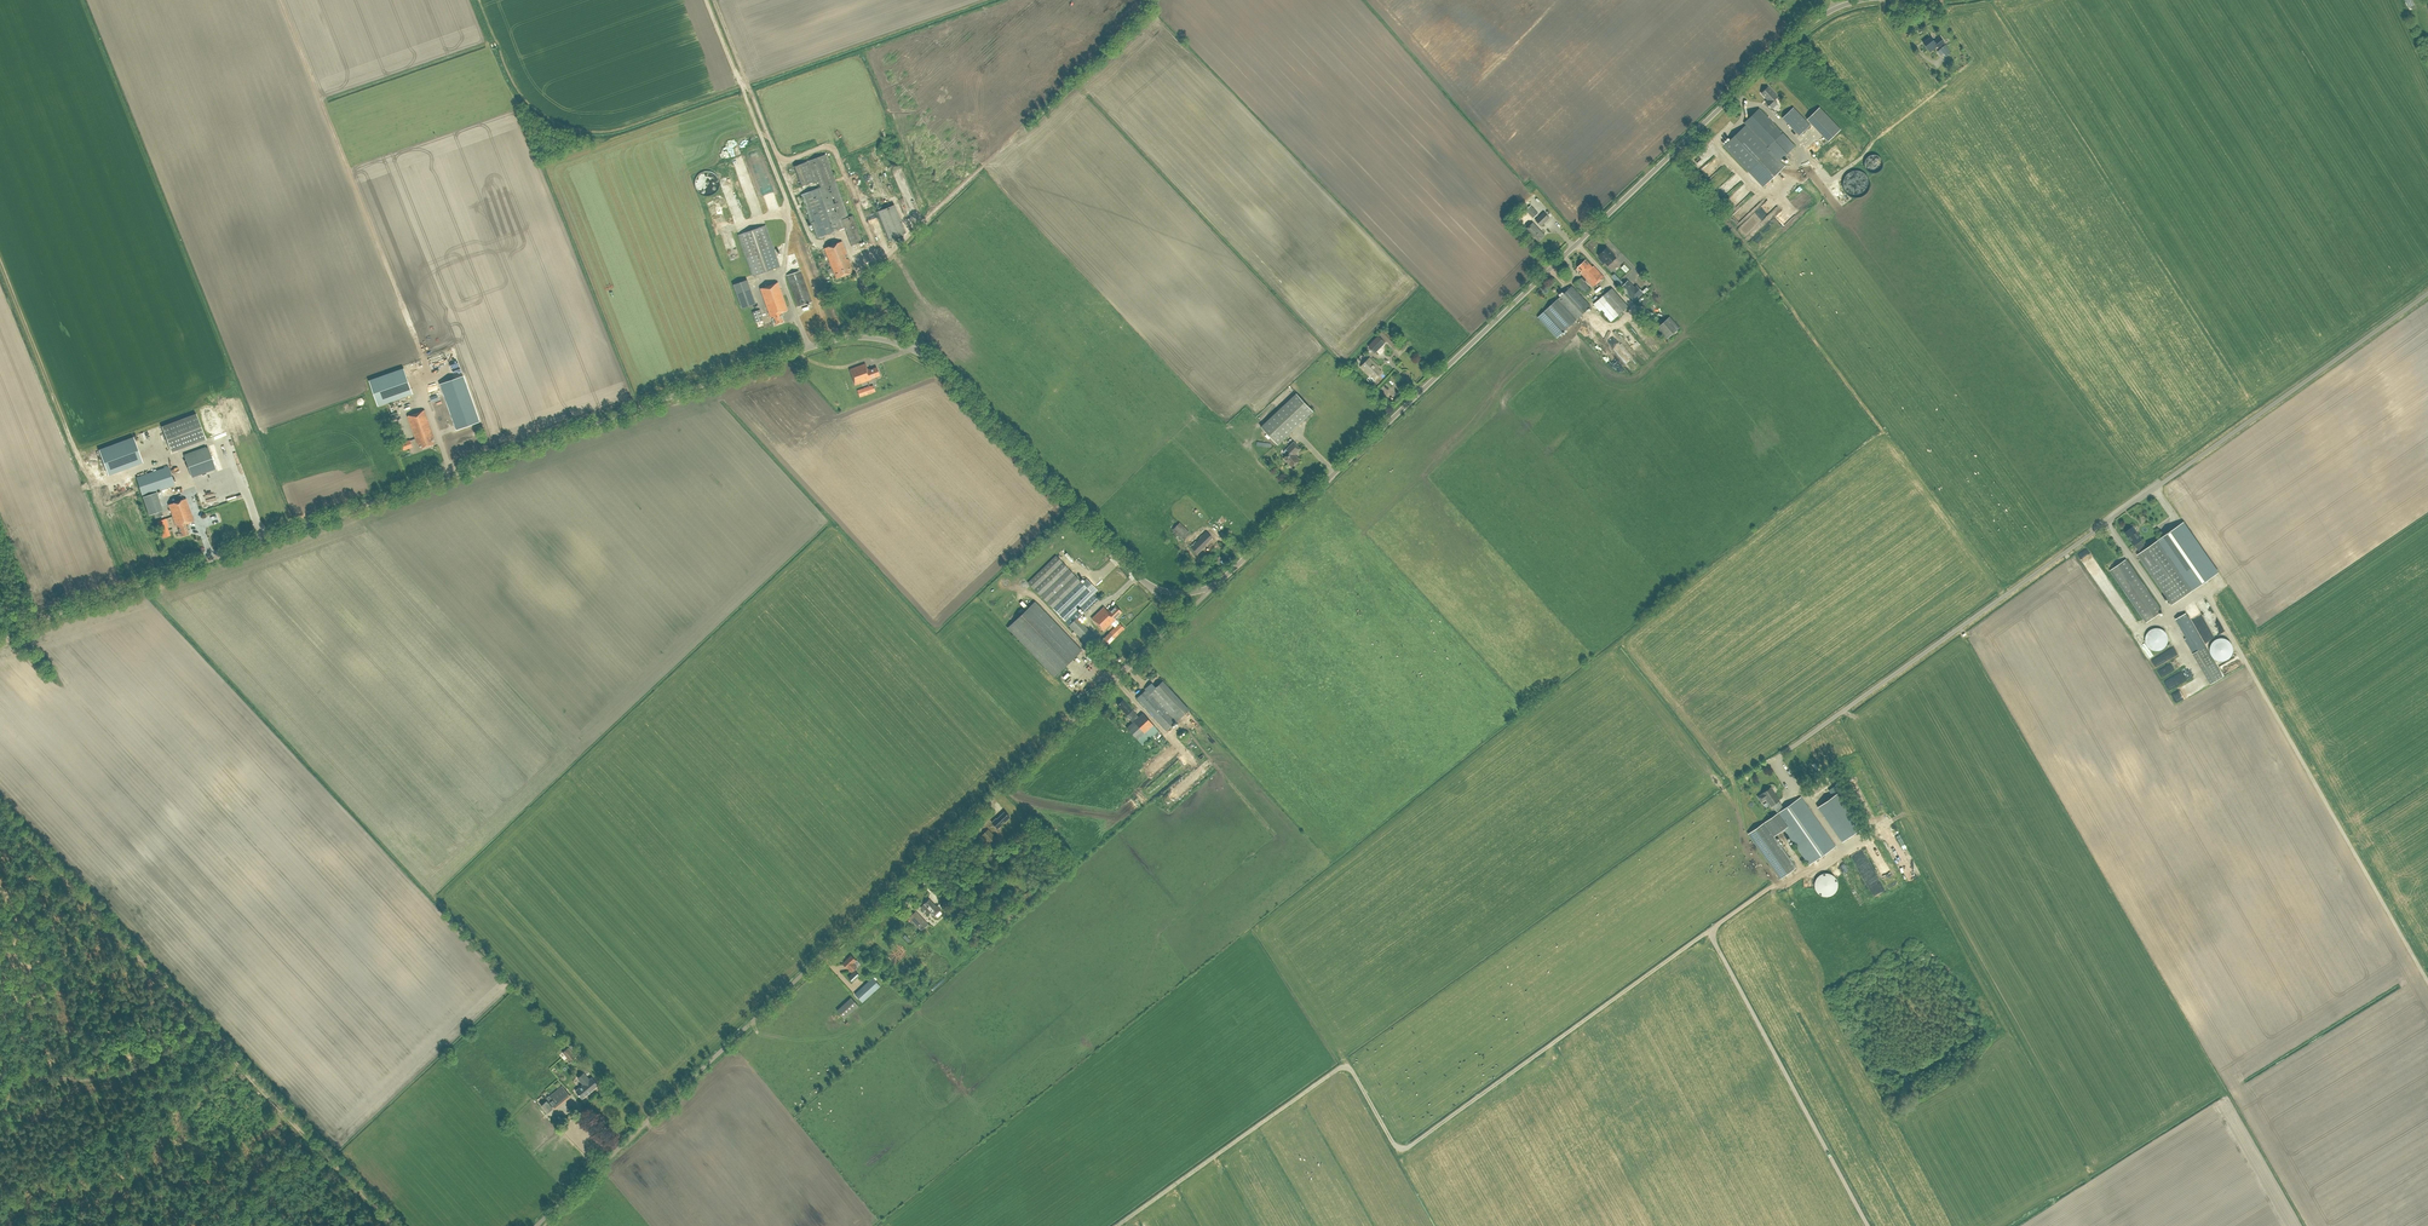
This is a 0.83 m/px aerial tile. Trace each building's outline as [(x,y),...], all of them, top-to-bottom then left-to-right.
[(1930,52),(1938,46),(1938,47),(1944,42),(1940,37),(1934,41),(1931,37),(1923,43),(1930,52)] [(1951,53),(1945,45),(1937,51),(1941,56),(1943,53),(1946,57),(1951,53)] [(1766,102),(1772,109),(1778,104),(1775,100),(1778,97),(1770,88),(1762,95),(1767,100),(1766,102)] [(1834,133),(1842,129),(1839,125),(1833,119),(1831,117),(1827,113),(1826,111),(1821,106),(1813,111),(1808,117),(1809,120),(1816,126),(1818,129),(1824,134),(1826,138),(1828,140),(1834,133)] [(1811,125),(1794,107),(1782,118),(1799,136),(1811,125)] [(1724,146),(1748,172),(1763,187),(1785,165),(1780,160),(1796,146),(1759,108),(1743,123),(1746,125),(1724,146)] [(849,217),(826,154),(794,166),(802,187),(818,181),(820,187),(801,194),(817,238),(845,227),(851,246),(862,242),(853,215),(849,217)] [(742,178),(753,214),(759,212),(751,188),(754,187),(749,172),(745,173),(743,168),(738,170),(741,179),(742,178)] [(1843,181),(1843,184),(1843,186),(1844,189),(1845,191),(1846,193),(1848,195),(1850,196),(1853,197),(1855,198),(1858,198),(1860,197),(1863,196),(1865,195),(1867,193),(1868,191),(1869,189),(1870,186),(1870,184),(1870,181),(1869,179),(1868,177),(1867,175),(1865,173),(1863,172),(1860,171),(1858,170),(1855,170),(1853,171),(1850,172),(1848,173),(1846,175),(1845,177),(1844,179),(1843,181)] [(854,183),(860,180),(857,175),(851,178),(854,183)] [(770,212),(780,209),(772,183),(763,186),(770,212)] [(1799,187),(1795,191),(1801,197),(1805,193),(1799,187)] [(906,233),(895,204),(877,212),(888,240),(906,233)] [(1538,213),(1531,205),(1526,210),(1533,218),(1538,213)] [(1541,226),(1550,218),(1544,211),(1535,219),(1541,226)] [(1526,229),(1537,242),(1545,235),(1533,222),(1526,229)] [(766,225),(738,235),(752,276),(780,266),(766,225)] [(842,241),(824,248),(836,278),(853,272),(849,259),(847,259),(845,255),(847,254),(842,241)] [(1600,259),(1604,263),(1604,262),(1605,261),(1608,265),(1616,258),(1606,248),(1599,255),(1601,258),(1600,259)] [(1581,272),(1580,273),(1583,276),(1575,283),(1585,294),(1591,289),(1585,282),(1587,280),(1593,287),(1605,276),(1594,265),(1593,266),(1586,259),(1577,267),(1581,272)] [(801,270),(786,275),(797,307),(812,302),(801,270)] [(741,308),(755,304),(747,280),(733,285),(741,308)] [(1634,301),(1643,293),(1636,286),(1635,287),(1628,280),(1621,287),(1634,301)] [(788,310),(778,282),(760,289),(770,318),(772,317),(774,325),(784,321),(781,313),(788,310)] [(1538,317),(1557,338),(1562,333),(1591,306),(1572,285),(1543,313),(1538,317)] [(1628,306),(1612,287),(1593,303),(1599,310),(1608,302),(1619,314),(1628,306)] [(759,310),(752,312),(756,323),(763,321),(759,310)] [(1669,316),(1656,328),(1666,339),(1679,328),(1669,316)] [(1384,341),(1387,339),(1399,351),(1403,346),(1400,343),(1399,344),(1384,329),(1368,346),(1375,353),(1385,342),(1384,341)] [(1633,350),(1638,348),(1628,329),(1622,331),(1633,350)] [(455,364),(460,361),(455,354),(450,358),(455,364)] [(1360,367),(1370,377),(1372,375),(1376,379),(1383,372),(1379,369),(1381,368),(1370,357),(1360,367)] [(442,359),(439,361),(437,359),(433,362),(435,364),(433,365),(439,374),(448,368),(442,359)] [(871,379),(880,375),(876,367),(869,369),(869,368),(867,369),(865,363),(850,369),(855,385),(871,379)] [(414,377),(424,373),(421,366),(411,369),(414,377)] [(369,380),(378,406),(413,394),(404,368),(369,380)] [(480,422),(464,376),(440,384),(456,430),(480,422)] [(860,397),(876,392),(873,385),(871,386),(870,385),(857,390),(860,397)] [(431,395),(440,393),(439,387),(429,388),(431,395)] [(1278,444),(1314,411),(1297,393),(1261,427),(1278,444)] [(437,394),(430,397),(432,403),(439,400),(437,394)] [(419,444),(421,449),(435,444),(433,438),(434,437),(425,410),(407,416),(417,445),(419,444)] [(196,413),(161,426),(171,451),(205,438),(196,413)] [(133,437),(99,450),(108,475),(143,462),(133,437)] [(404,448),(413,445),(411,439),(402,442),(404,448)] [(1295,454),(1301,449),(1294,441),(1287,449),(1290,452),(1284,458),(1292,467),(1300,459),(1295,454)] [(185,458),(191,474),(215,466),(209,449),(185,458)] [(139,486),(142,496),(175,485),(169,466),(136,477),(139,486)] [(163,510),(156,492),(142,497),(149,515),(163,510)] [(186,498),(169,504),(176,528),(178,527),(181,536),(190,533),(187,524),(194,521),(186,498)] [(1193,529),(1200,523),(1184,505),(1177,512),(1193,529)] [(166,518),(157,522),(161,533),(169,530),(168,526),(166,518)] [(1209,524),(1203,518),(1200,520),(1206,526),(1209,524)] [(2183,522),(2163,536),(2147,548),(2141,540),(2142,540),(2133,526),(2125,532),(2134,545),(2135,544),(2140,552),(2137,554),(2172,604),(2218,572),(2183,522)] [(1191,533),(1180,523),(1172,530),(1183,540),(1191,533)] [(1205,544),(1212,538),(1206,532),(1191,547),(1197,554),(1206,545),(1205,544)] [(1095,637),(1077,619),(1097,599),(1056,556),(1029,583),(1069,625),(1069,626),(1087,645),(1095,637)] [(2163,611),(2126,559),(2110,570),(2147,622),(2163,611)] [(2197,602),(2206,620),(2216,615),(2214,612),(2212,613),(2207,603),(2209,603),(2206,598),(2197,602)] [(1082,650),(1035,601),(1007,628),(1054,677),(1082,650)] [(1091,618),(1103,631),(1116,619),(1115,618),(1122,612),(1116,605),(1109,612),(1104,607),(1091,618)] [(2223,676),(2215,661),(2186,612),(2176,618),(2187,637),(2185,638),(2211,683),(2223,676)] [(1107,646),(1125,628),(1119,623),(1101,640),(1107,646)] [(2160,628),(2159,628),(2157,628),(2156,628),(2154,628),(2153,628),(2151,629),(2150,630),(2149,631),(2148,632),(2147,633),(2146,635),(2146,636),(2146,637),(2145,639),(2146,641),(2146,642),(2146,643),(2147,645),(2148,646),(2149,647),(2150,648),(2151,649),(2153,650),(2154,650),(2156,650),(2157,651),(2159,650),(2160,650),(2162,649),(2163,649),(2164,648),(2166,647),(2166,646),(2167,644),(2168,643),(2168,641),(2168,640),(2169,638),(2168,637),(2168,635),(2167,634),(2167,633),(2166,631),(2164,630),(2163,629),(2162,629),(2160,628)] [(2210,647),(2210,649),(2210,651),(2211,653),(2212,655),(2213,657),(2215,658),(2216,659),(2218,660),(2221,661),(2223,661),(2225,660),(2227,659),(2229,658),(2230,657),(2231,655),(2232,653),(2233,651),(2233,649),(2233,647),(2232,645),(2231,643),(2230,641),(2229,640),(2227,639),(2225,638),(2223,638),(2221,638),(2218,638),(2216,639),(2215,640),(2213,641),(2212,643),(2211,645),(2210,647)] [(2157,667),(2176,656),(2172,650),(2153,661),(2157,667)] [(2176,664),(2167,669),(2171,675),(2187,665),(2182,657),(2175,662),(2176,664)] [(2190,667),(2166,680),(2172,691),(2198,677),(2193,667),(2191,668),(2190,667)] [(1145,689),(1135,698),(1166,731),(1189,709),(1162,680),(1149,693),(1145,689)] [(2188,699),(2185,691),(2181,692),(2180,690),(2173,693),(2178,703),(2188,699)] [(1132,722),(1126,727),(1143,746),(1159,731),(1142,712),(1138,716),(1123,700),(1117,705),(1132,722)] [(1187,735),(1183,739),(1187,744),(1191,740),(1187,735)] [(1159,745),(1154,739),(1151,742),(1156,748),(1159,745)] [(1170,779),(1181,763),(1179,761),(1172,770),(1169,767),(1163,774),(1170,779)] [(980,774),(986,772),(984,764),(977,767),(980,774)] [(1148,788),(1153,794),(1165,784),(1159,778),(1148,788)] [(1771,817),(1768,819),(1748,832),(1778,878),(1794,867),(1773,836),(1784,828),(1808,864),(1836,846),(1811,811),(1801,796),(1784,808),(1778,801),(1780,800),(1771,787),(1762,792),(1762,793),(1758,796),(1761,801),(1766,798),(1771,805),(1772,805),(1777,812),(1771,817)] [(1838,792),(1818,807),(1842,842),(1863,827),(1838,792)] [(998,828),(1010,817),(1004,810),(996,818),(996,817),(991,821),(998,828)] [(988,829),(981,835),(991,846),(992,845),(996,849),(1001,845),(997,841),(998,839),(988,829)] [(1907,877),(1911,884),(1920,879),(1915,872),(1907,877)] [(1825,873),(1823,873),(1822,874),(1820,874),(1819,876),(1817,877),(1816,878),(1816,879),(1815,881),(1815,882),(1814,884),(1814,885),(1815,886),(1815,888),(1815,889),(1816,891),(1817,892),(1819,893),(1820,894),(1821,895),(1822,896),(1823,896),(1825,896),(1826,896),(1828,896),(1829,896),(1830,896),(1832,895),(1833,894),(1834,893),(1835,893),(1836,892),(1836,890),(1837,889),(1837,888),(1838,886),(1838,884),(1838,883),(1838,881),(1837,879),(1836,878),(1835,877),(1834,876),(1833,875),(1832,874),(1831,874),(1830,873),(1828,873),(1826,873),(1825,873)] [(1014,885),(1008,878),(983,900),(990,907),(1014,885)] [(933,917),(935,915),(940,910),(936,906),(935,907),(928,900),(920,907),(927,915),(930,913),(933,917)] [(928,924),(916,911),(908,917),(920,930),(928,924)] [(856,967),(853,963),(856,960),(851,955),(842,963),(847,968),(848,968),(851,972),(856,967)] [(853,982),(859,975),(855,971),(848,977),(853,982)] [(873,977),(854,993),(862,1003),(880,986),(873,977)] [(851,997),(836,1010),(844,1019),(858,1006),(851,997)] [(568,1047),(564,1051),(571,1060),(576,1056),(568,1047)] [(584,1067),(589,1073),(591,1072),(583,1063),(579,1066),(582,1069),(584,1067)] [(579,1087),(575,1090),(577,1092),(578,1093),(580,1096),(582,1098),(590,1091),(598,1085),(595,1081),(591,1077),(590,1078),(589,1078),(585,1074),(584,1073),(583,1072),(580,1075),(577,1077),(580,1081),(583,1084),(579,1087)] [(546,1098),(556,1110),(571,1097),(562,1085),(546,1098)] [(547,1102),(542,1107),(546,1112),(552,1107),(547,1102)]
